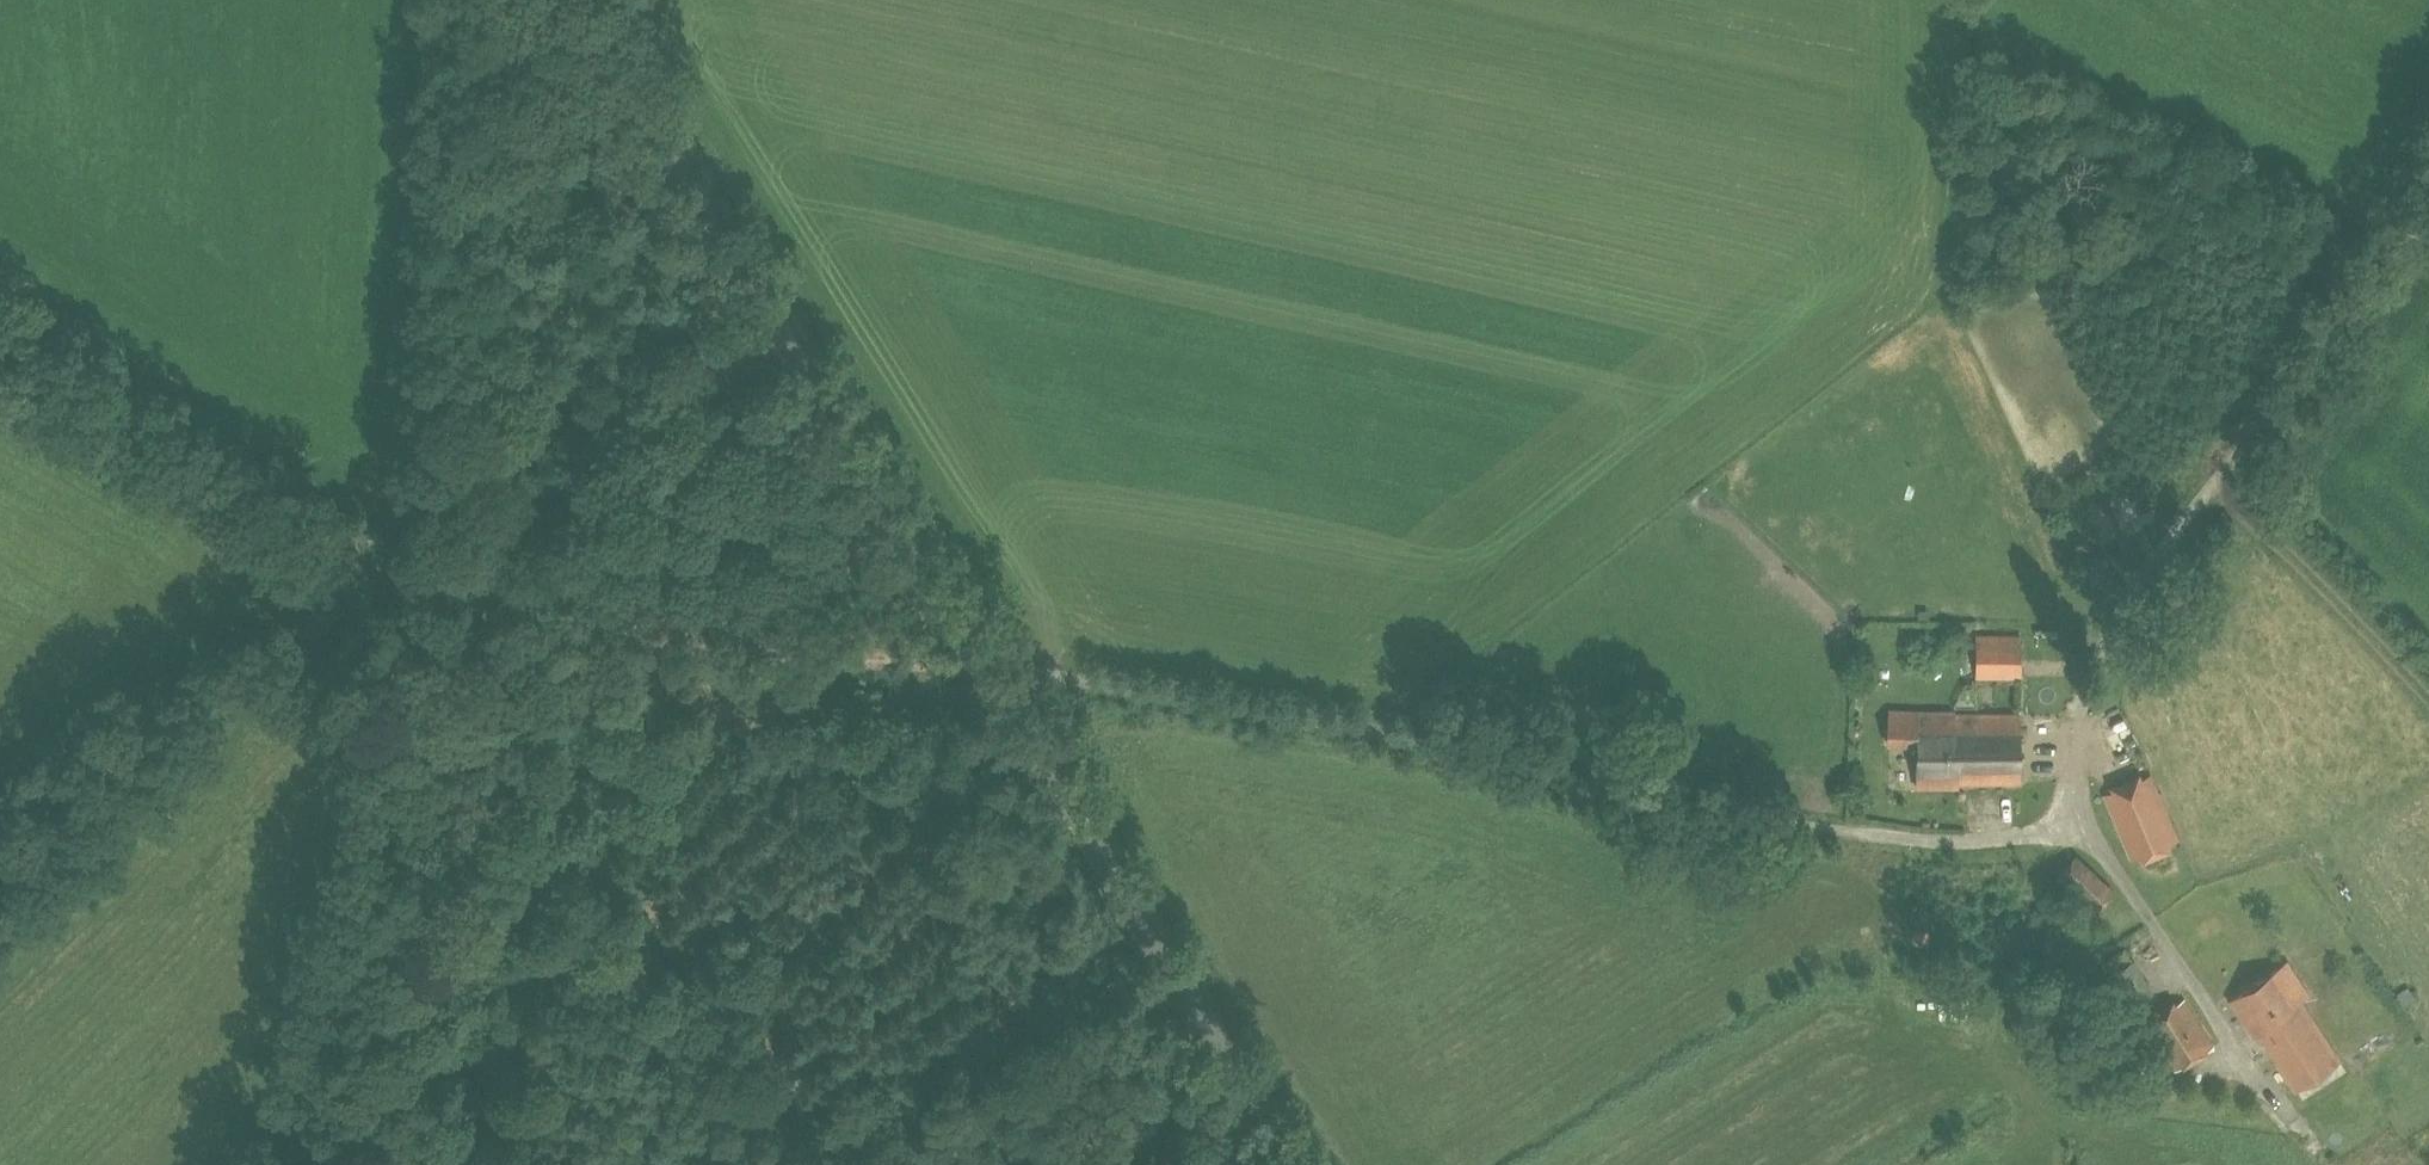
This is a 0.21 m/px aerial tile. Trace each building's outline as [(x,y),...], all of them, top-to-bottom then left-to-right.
[(2020,675),(2020,635),(1977,634),(1976,675),(2020,675)] [(1959,781),(2020,782),(2019,712),(1953,713),(1953,710),(1918,710),(1888,710),(1887,742),(1917,743),(1917,786),(1959,787),(1959,781)] [(2132,859),(2178,839),(2151,774),(2104,794),(2132,859)] [(2098,909),(2114,889),(2076,853),(2058,873),(2094,906),(2098,909)] [(2138,1014),(2159,1002),(2153,993),(2154,992),(2133,958),(2106,975),(2129,1009),(2134,1006),(2138,1014)] [(2296,1088),(2339,1059),(2300,1000),(2309,994),(2287,961),(2230,999),(2256,1038),(2246,1045),(2259,1064),(2273,1054),(2296,1088)] [(2406,993),(2415,1007),(2427,1000),(2419,986),(2406,993)] [(2175,1070),(2213,1045),(2184,999),(2146,1023),(2175,1070)]
